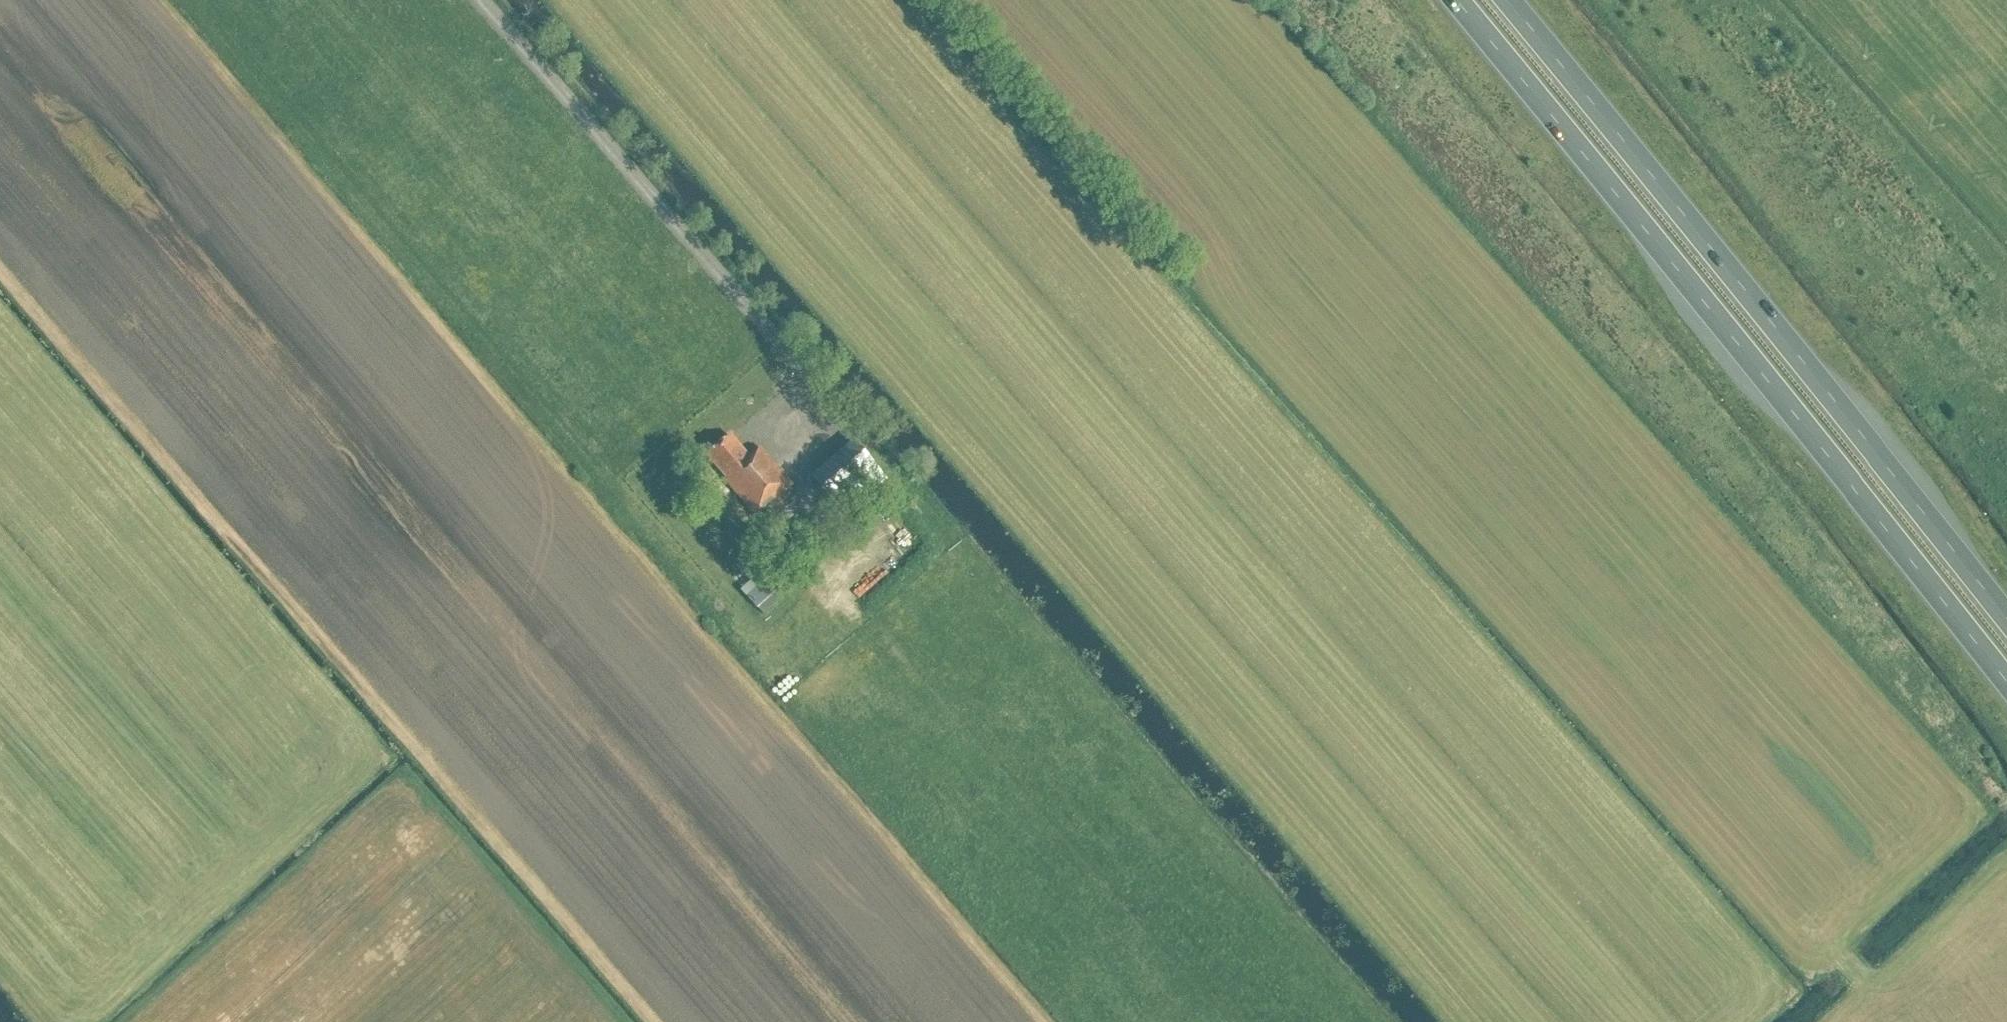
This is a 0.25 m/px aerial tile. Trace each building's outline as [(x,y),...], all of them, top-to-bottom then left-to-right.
[(749,459),(730,437),(707,457),(725,478),(723,480),(756,518),(792,486),(760,449),(749,459)] [(756,609),(774,593),(757,575),(740,591),(756,609)]
